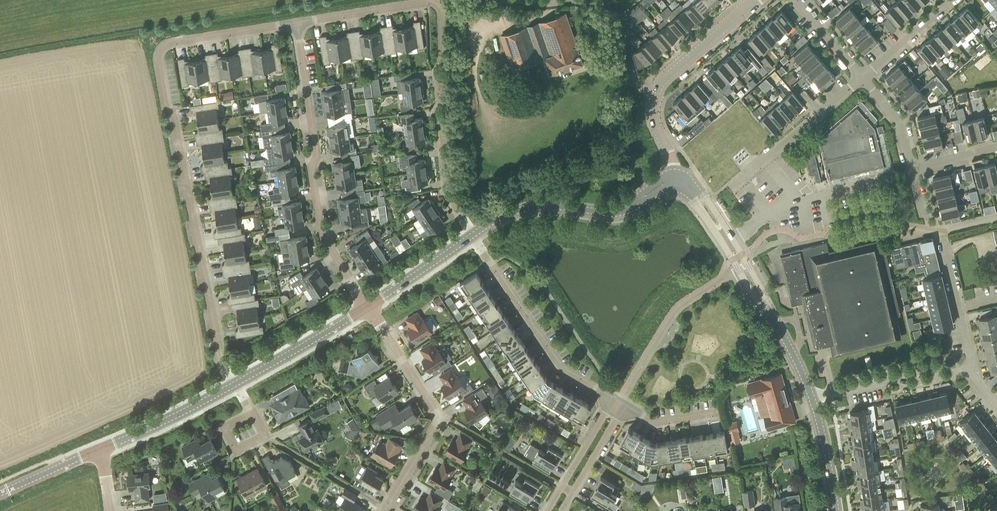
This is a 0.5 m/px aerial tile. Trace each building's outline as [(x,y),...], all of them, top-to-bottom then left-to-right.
[(693,2),(691,0),(688,0),(682,5),(680,4),(695,21),(703,14),(693,2)] [(706,0),(695,0),(693,2),(703,14),(712,7),(706,0)] [(897,1),(896,0),(890,0),(893,4),(905,17),(913,10),(904,0),(898,0),(897,1)] [(919,0),(904,0),(913,10),(921,3),(919,0)] [(893,4),(889,8),(883,2),(880,5),(897,25),(905,17),(893,4)] [(695,21),(680,4),(672,11),(687,28),(695,21)] [(831,17),(841,9),(837,5),(827,13),(831,17)] [(629,11),(634,17),(634,16),(632,14),(638,9),(635,6),(629,11)] [(687,28),(672,11),(667,6),(659,13),(664,18),(665,19),(679,35),(687,28)] [(862,10),(857,15),(850,7),(836,19),(843,27),(863,11),(862,10)] [(959,14),(972,30),(977,25),(979,28),(983,25),(979,20),(967,7),(959,14)] [(634,17),(629,11),(622,17),(627,22),(634,17)] [(773,18),(785,31),(793,24),(782,11),(773,18)] [(866,15),(863,11),(843,27),(850,35),(864,24),(860,20),(866,15)] [(552,75),(584,64),(578,46),(577,46),(566,14),(502,36),(514,69),(546,58),(552,75)] [(972,30),(959,14),(951,21),(964,36),(972,30)] [(873,16),(864,24),(850,35),(857,44),(871,32),(868,29),(877,21),(873,16)] [(773,18),(765,25),(780,43),(776,38),(785,31),(773,18)] [(888,18),(884,22),(893,33),(898,29),(888,18)] [(661,29),(660,30),(670,43),(679,35),(665,19),(658,25),(661,29)] [(414,27),(404,28),(407,48),(417,46),(418,49),(424,48),(420,21),(413,22),(414,27)] [(951,21),(942,28),(954,41),(959,37),(963,42),(966,39),(964,36),(951,21)] [(871,32),(857,44),(865,52),(878,41),(874,35),(883,28),(880,24),(877,27),(871,32)] [(407,48),(404,28),(393,30),(393,25),(386,26),(391,53),(397,52),(397,50),(407,48)] [(780,43),(765,25),(757,32),(768,45),(773,41),(777,46),(780,43)] [(381,32),(371,34),(374,53),(384,52),(385,54),(391,53),(386,26),(380,27),(381,32)] [(660,30),(656,26),(648,33),(652,37),(651,37),(664,52),(662,49),(670,43),(660,30)] [(942,28),(934,35),(949,53),(946,48),(951,44),(955,49),(958,46),(954,41),(942,28)] [(359,30),(353,31),(358,58),(364,57),(363,55),(374,53),(371,34),(360,35),(359,30)] [(358,58),(353,31),(347,32),(348,37),(337,39),(341,58),(351,57),(351,59),(358,58)] [(768,45),(757,32),(748,39),(760,53),(768,45)] [(341,58),(337,39),(327,40),(326,35),(320,36),(324,64),(331,63),(330,60),(341,58)] [(808,40),(804,35),(794,43),(798,48),(808,40)] [(934,35),(926,42),(937,55),(942,51),(946,56),(949,53),(934,35)] [(996,40),(993,35),(988,39),(991,44),(993,42),(996,40)] [(651,37),(643,44),(654,57),(657,54),(659,56),(664,52),(651,37)] [(937,55),(926,42),(917,49),(929,62),(934,58),(938,63),(941,60),(937,55)] [(981,42),(976,47),(980,52),(985,47),(981,42)] [(272,49),(262,51),(265,70),(275,69),(276,71),(282,70),(278,43),(271,44),(272,49)] [(643,44),(635,51),(632,52),(635,62),(638,72),(638,71),(638,69),(642,68),(644,67),(647,65),(648,65),(646,63),(654,57),(643,44)] [(801,63),(814,52),(807,44),(794,55),(797,59),(794,62),(797,67),(801,63)] [(740,46),(732,54),(747,72),(743,67),(751,60),(759,68),(763,65),(760,61),(748,48),(744,51),(740,46)] [(792,46),(787,50),(791,54),(796,50),(792,46)] [(251,47),(245,48),(249,76),(255,75),(255,72),(265,70),(262,51),(252,52),(251,47)] [(249,76),(245,48),(238,49),(239,54),(229,56),(232,76),(242,74),(243,77),(249,76)] [(801,63),(804,67),(799,71),(803,76),(821,60),(814,52),(801,63)] [(218,53),(211,54),(216,81),(222,80),(221,77),(232,76),(229,56),(218,58),(218,53)] [(216,81),(211,54),(205,55),(206,60),(196,61),(199,81),(209,79),(209,82),(216,81)] [(747,72),(732,54),(723,61),(735,74),(740,70),(744,74),(747,72)] [(918,55),(914,59),(917,63),(922,59),(918,55)] [(788,60),(785,56),(780,60),(784,64),(788,60)] [(765,57),(760,61),(763,65),(768,71),(773,67),(765,57)] [(199,81),(196,61),(185,63),(184,58),(178,59),(182,86),(189,85),(188,83),(199,81)] [(803,76),(802,77),(806,81),(803,84),(806,88),(815,80),(828,68),(821,60),(803,76)] [(905,60),(899,65),(885,76),(893,85),(906,73),(902,68),(908,63),(905,60)] [(735,74),(723,61),(715,68),(726,81),(735,74)] [(502,80),(499,70),(498,70),(496,64),(487,67),(493,83),(502,80)] [(951,72),(945,65),(940,69),(946,77),(951,72)] [(782,66),(777,70),(782,75),(786,71),(782,66)] [(726,81),(715,68),(707,75),(714,83),(710,87),(719,98),(724,94),(719,87),(726,81)] [(828,68),(815,80),(822,88),(836,77),(828,68)] [(911,69),(906,73),(893,85),(900,93),(913,81),(909,76),(913,72),(911,69)] [(420,77),(419,77),(409,79),(408,73),(394,75),(395,81),(396,81),(398,93),(403,92),(423,89),(423,84),(422,82),(421,80),(420,77)] [(785,79),(790,85),(796,80),(791,74),(785,79)] [(920,89),(907,101),(914,109),(927,98),(924,94),(937,83),(941,87),(944,85),(936,76),(920,89)] [(918,77),(913,81),(900,93),(907,101),(920,89),(916,85),(921,81),(918,77)] [(347,88),(346,82),(334,84),(335,90),(321,92),(322,99),(325,99),(325,104),(343,101),(341,89),(347,88)] [(698,82),(690,89),(701,102),(707,98),(710,102),(713,100),(715,102),(719,98),(710,87),(706,90),(698,82)] [(756,94),(761,89),(758,85),(752,90),(756,94)] [(423,89),(403,92),(404,98),(402,99),(403,104),(400,104),(401,111),(413,109),(412,103),(424,101),(424,98),(424,97),(423,89)] [(705,107),(701,102),(690,89),(682,96),(697,114),(705,107)] [(812,97),(804,89),(799,94),(806,102),(812,97)] [(981,97),(979,89),(972,91),(974,98),(981,97)] [(792,91),(787,95),(783,91),(780,93),(784,98),(795,111),(804,104),(792,91)] [(269,99),(268,93),(254,95),(255,102),(259,101),(261,112),(269,111),(286,108),(284,97),(269,99)] [(967,100),(965,93),(958,95),(959,101),(967,100)] [(697,114),(682,96),(673,103),(681,113),(679,115),(686,123),(697,114)] [(784,98),(776,105),(787,118),(795,111),(784,98)] [(857,104),(819,137),(829,179),(840,176),(841,181),(849,179),(848,174),(886,165),(878,133),(885,132),(883,126),(877,127),(875,124),(878,121),(876,120),(878,118),(862,100),(857,104)] [(198,121),(218,118),(216,108),(219,108),(218,101),(191,105),(192,112),(197,111),(198,121)] [(343,101),(325,104),(326,108),(324,109),(325,116),(339,114),(340,120),(353,118),(351,106),(344,108),(343,101)] [(787,118),(776,105),(773,102),(765,109),(767,112),(779,125),(787,118)] [(929,106),(931,114),(918,117),(920,128),(943,122),(947,121),(945,115),(944,115),(941,106),(941,103),(939,104),(929,106)] [(286,108),(269,111),(270,123),(261,124),(261,130),(259,130),(273,128),(272,122),(288,120),(286,108)] [(767,112),(764,115),(757,108),(752,112),(770,133),(779,125),(767,112)] [(422,120),(422,118),(411,119),(410,113),(399,115),(399,121),(404,120),(406,132),(426,130),(425,125),(424,123),(424,121),(423,120),(422,120)] [(973,120),(967,121),(965,116),(958,118),(959,122),(962,122),(966,139),(977,137),(973,120)] [(709,117),(703,121),(707,125),(712,121),(709,117)] [(973,120),(977,137),(988,134),(984,117),(973,120)] [(218,118),(198,121),(200,132),(195,133),(196,139),(223,135),(222,128),(220,129),(218,118)] [(340,126),(327,128),(328,135),(330,135),(331,140),(348,137),(346,125),(352,124),(351,118),(353,118),(340,120),(340,126)] [(707,125),(703,121),(702,119),(692,128),(697,134),(707,125)] [(952,120),(955,131),(961,129),(958,119),(952,120)] [(945,126),(943,122),(920,128),(923,139),(940,134),(939,128),(945,126)] [(263,136),(264,147),(267,147),(274,146),(291,143),(290,132),(274,134),(273,128),(259,130),(260,131),(260,134),(260,136),(263,136)] [(956,143),(964,141),(961,129),(955,131),(953,131),(956,143)] [(426,130),(406,132),(408,144),(403,145),(404,151),(416,149),(415,144),(425,142),(425,140),(426,139),(426,138),(426,137),(426,135),(426,134),(426,130)] [(943,145),(940,134),(923,139),(926,149),(929,149),(930,152),(944,148),(943,145)] [(224,141),(223,135),(196,139),(197,145),(202,144),(203,155),(223,152),(222,141),(224,141)] [(348,137),(331,140),(332,144),(329,145),(330,152),(344,150),(345,156),(359,154),(357,154),(356,148),(354,148),(353,143),(349,143),(348,137)] [(274,146),(267,147),(269,158),(264,159),(265,165),(279,163),(278,157),(293,155),(291,143),(274,146)] [(823,180),(818,161),(814,143),(804,152),(809,175),(814,174),(816,182),(823,180)] [(223,152),(203,155),(205,165),(200,166),(201,172),(204,172),(229,168),(228,167),(227,161),(225,162),(223,152)] [(359,154),(345,156),(346,162),(332,164),(333,171),(336,171),(336,175),(354,173),(353,167),(361,166),(359,154)] [(424,160),(424,158),(414,160),(413,154),(399,156),(400,167),(407,166),(408,173),(428,170),(427,166),(427,163),(426,162),(426,161),(424,160)] [(279,163),(265,165),(266,171),(271,170),(271,176),(278,175),(279,181),(297,178),(295,166),(280,169),(279,163)] [(990,188),(996,187),(996,170),(995,163),(984,165),(990,188)] [(990,188),(984,165),(974,168),(978,185),(985,183),(986,189),(990,188)] [(228,167),(229,168),(204,172),(205,178),(210,177),(212,187),(231,184),(230,174),(232,173),(231,167),(228,167)] [(963,171),(966,181),(973,179),(971,169),(963,171)] [(408,173),(409,178),(403,179),(401,182),(401,186),(405,186),(406,192),(418,190),(417,184),(429,183),(429,180),(429,179),(429,177),(429,176),(429,175),(428,170),(408,173)] [(958,172),(950,174),(933,178),(936,189),(953,185),(953,184),(951,178),(959,176),(958,172)] [(354,173),(336,175),(337,180),(335,181),(336,188),(350,186),(351,192),(365,190),(365,189),(364,190),(362,178),(355,179),(354,173)] [(297,178),(279,181),(280,187),(273,188),(274,193),(269,194),(270,200),(284,198),(283,192),(299,190),(297,178)] [(953,185),(936,189),(938,199),(955,195),(954,189),(965,186),(964,182),(953,184),(953,185)] [(231,184),(212,187),(213,198),(208,199),(209,205),(237,200),(236,194),(233,195),(231,184)] [(365,190),(351,192),(352,197),(338,200),(339,207),(341,207),(342,211),(359,209),(358,202),(366,201),(365,190)] [(955,195),(938,199),(941,210),(958,206),(958,205),(956,199),(962,198),(961,194),(955,195)] [(284,198),(270,200),(272,200),(273,206),(283,204),(285,215),(302,213),(300,201),(285,204),(284,198)] [(429,198),(428,198),(419,204),(416,199),(404,207),(410,216),(416,212),(420,218),(436,207),(434,204),(432,201),(431,200),(430,200),(429,198)] [(238,207),(237,200),(209,205),(210,211),(215,210),(217,221),(237,217),(235,207),(238,207)] [(958,205),(958,206),(941,210),(943,221),(961,216),(959,210),(967,208),(965,203),(958,205)] [(436,207),(420,218),(414,222),(423,237),(436,230),(432,225),(442,218),(441,215),(441,214),(436,207)] [(359,209),(342,211),(343,216),(340,217),(342,224),(355,222),(356,228),(369,226),(368,214),(360,215),(359,209)] [(302,213),(285,215),(287,227),(275,229),(276,235),(289,233),(289,227),(304,224),(302,213)] [(237,217),(217,221),(219,231),(214,232),(215,238),(218,238),(242,234),(242,233),(241,227),(238,228),(237,217)] [(377,245),(374,240),(368,230),(357,237),(360,242),(348,250),(352,256),(354,255),(357,259),(377,245)] [(242,234),(218,238),(219,244),(224,243),(225,253),(245,250),(243,240),(246,239),(245,233),(242,233),(242,234)] [(289,233),(276,235),(277,241),(283,240),(285,251),(282,251),(283,251),(308,248),(306,236),(290,238),(289,233)] [(399,240),(396,235),(390,238),(393,244),(399,240)] [(925,275),(941,271),(933,238),(890,248),(895,268),(914,264),(916,272),(924,270),(925,275)] [(892,317),(901,315),(886,250),(877,252),(874,242),(830,252),(827,242),(792,250),(792,252),(782,254),(789,283),(787,283),(790,296),(802,293),(814,346),(833,341),(834,344),(836,343),(838,351),(897,337),(892,317)] [(387,261),(377,245),(357,259),(359,263),(357,264),(361,270),(373,263),(376,268),(387,261)] [(283,251),(284,263),(280,263),(281,270),(295,267),(294,262),(309,259),(308,248),(283,251)] [(245,250),(225,253),(227,264),(222,264),(223,271),(250,266),(249,260),(247,261),(245,250)] [(251,273),(250,266),(223,271),(224,277),(229,276),(230,286),(250,283),(249,273),(251,273)] [(308,287),(323,278),(316,268),(303,276),(300,271),(288,279),(298,293),(308,287)] [(467,293),(483,282),(476,272),(460,283),(467,293)] [(926,288),(943,284),(941,274),(923,278),(926,288)] [(323,278),(308,287),(314,297),(306,302),(309,307),(319,301),(316,296),(329,287),(323,278)] [(483,282),(467,293),(468,292),(474,302),(489,292),(483,282)] [(250,283),(230,286),(232,297),(227,298),(228,304),(231,304),(255,300),(255,299),(254,293),(252,294),(250,283)] [(946,294),(943,284),(926,288),(928,298),(946,294)] [(489,292),(474,302),(480,311),(479,311),(479,312),(495,301),(489,292)] [(948,304),(946,294),(928,298),(931,308),(948,304)] [(443,302),(442,301),(440,296),(434,300),(438,306),(443,302)] [(449,305),(454,301),(450,296),(445,299),(449,305)] [(279,298),(272,299),(273,307),(280,306),(279,298)] [(255,300),(231,304),(232,310),(237,309),(239,319),(258,316),(257,306),(259,305),(258,299),(255,299),(255,300)] [(502,311),(495,301),(479,312),(486,321),(502,311)] [(455,303),(450,306),(453,312),(458,308),(455,303)] [(948,304),(931,308),(933,318),(950,314),(948,304)] [(458,320),(463,316),(460,311),(455,314),(458,320)] [(508,320),(502,311),(486,321),(486,322),(487,321),(493,330),(508,320)] [(416,341),(431,331),(424,320),(423,321),(417,312),(407,319),(412,328),(408,330),(411,334),(410,337),(413,338),(416,341)] [(426,317),(431,329),(439,326),(435,314),(426,317)] [(950,314),(933,318),(935,328),(953,324),(950,314)] [(979,318),(977,318),(978,324),(980,323),(981,329),(996,325),(996,319),(996,314),(979,318)] [(258,316),(239,319),(240,330),(235,330),(236,337),(264,333),(263,326),(260,326),(258,316)] [(514,330),(508,320),(493,330),(499,340),(514,330)] [(476,328),(472,322),(464,328),(467,333),(472,330),(476,328)] [(981,329),(979,329),(981,334),(982,334),(984,339),(996,336),(996,325),(981,329)] [(472,330),(467,333),(471,339),(479,333),(476,328),(472,330)] [(521,339),(514,330),(499,340),(505,349),(504,349),(505,350),(521,339)] [(984,339),(982,339),(983,345),(985,344),(986,350),(996,347),(996,336),(984,339)] [(521,339),(505,350),(511,359),(527,348),(521,339)] [(430,371),(446,361),(439,350),(437,351),(432,342),(421,349),(426,358),(423,360),(425,363),(424,367),(428,368),(430,371)] [(986,350),(984,350),(986,355),(987,355),(989,360),(996,358),(996,347),(986,350)] [(363,376),(380,365),(377,361),(378,355),(372,354),(369,348),(363,352),(357,350),(356,356),(351,359),(358,369),(357,375),(363,376)] [(527,348),(511,359),(512,359),(518,368),(533,358),(527,348)] [(486,362),(491,359),(487,353),(482,357),(486,362)] [(533,358),(518,368),(525,377),(540,367),(533,358)] [(989,360),(987,360),(988,366),(990,365),(991,371),(996,370),(996,358),(989,360)] [(491,359),(486,362),(489,368),(494,364),(491,359)] [(540,367),(525,377),(531,387),(546,377),(540,367)] [(449,398),(465,387),(458,376),(456,377),(451,368),(440,375),(446,384),(442,386),(444,390),(443,393),(447,394),(449,398)] [(781,373),(762,378),(762,379),(748,383),(752,397),(756,395),(762,416),(764,415),(768,429),(795,421),(781,373)] [(384,401),(399,391),(389,376),(378,384),(374,379),(364,385),(372,397),(379,393),(384,401)] [(546,377),(531,387),(535,393),(543,398),(552,382),(548,380),(546,377)] [(506,384),(503,378),(498,381),(502,387),(506,384)] [(562,388),(552,382),(543,398),(553,404),(562,388)] [(287,417),(309,406),(304,396),(303,397),(299,389),(298,390),(295,383),(271,397),(274,402),(271,404),(279,421),(287,417)] [(494,383),(487,388),(492,396),(500,391),(494,383)] [(572,394),(562,388),(553,404),(563,409),(572,394)] [(940,391),(935,392),(940,413),(950,411),(946,393),(941,394),(940,391)] [(940,413),(935,392),(931,393),(932,397),(926,398),(930,415),(932,415),(940,413)] [(488,399),(481,401),(481,400),(479,401),(474,393),(463,400),(469,408),(465,411),(472,422),(478,418),(484,424),(491,417),(487,412),(488,412),(487,411),(490,409),(488,399)] [(582,400),(572,394),(563,409),(572,415),(572,416),(582,400)] [(920,395),(915,396),(920,418),(930,415),(926,398),(921,399),(920,395)] [(912,401),(906,402),(910,420),(920,418),(915,396),(911,397),(912,401)] [(592,406),(582,400),(572,416),(582,422),(592,406)] [(906,402),(901,404),(900,400),(895,401),(900,422),(910,420),(906,402)] [(529,406),(523,403),(520,408),(526,412),(529,406)] [(409,423),(418,417),(416,415),(417,413),(414,408),(412,408),(410,404),(396,413),(392,407),(377,416),(384,428),(395,421),(398,427),(407,421),(409,423)] [(327,406),(311,415),(315,423),(331,414),(327,406)] [(529,406),(526,412),(532,415),(535,410),(529,406)] [(850,412),(851,418),(847,419),(848,423),(870,420),(868,409),(850,412)] [(981,414),(978,416),(974,411),(960,423),(967,431),(984,417),(981,414)] [(987,421),(984,417),(967,431),(973,439),(987,428),(984,423),(987,421)] [(358,428),(353,418),(346,421),(349,428),(346,434),(353,438),(358,428)] [(555,422),(548,418),(545,423),(552,427),(555,422)] [(307,450),(324,441),(318,429),(316,430),(310,420),(299,425),(304,436),(300,438),(307,450)] [(871,430),(870,420),(848,423),(849,428),(853,427),(853,432),(851,433),(871,430)] [(732,421),(725,423),(728,436),(739,433),(736,423),(733,424),(732,421)] [(565,428),(559,424),(556,430),(562,433),(565,428)] [(565,428),(562,433),(567,436),(571,431),(565,428)] [(629,450),(639,434),(629,428),(619,444),(629,450)] [(933,428),(925,430),(927,438),(935,436),(933,428)] [(987,428),(973,439),(979,447),(996,433),(993,430),(990,432),(987,428)] [(851,433),(852,438),(848,439),(849,444),(871,440),(869,431),(872,430),(871,430),(851,433)] [(713,433),(716,452),(728,450),(724,431),(713,433)] [(950,441),(957,436),(955,432),(948,438),(950,441)] [(713,433),(702,435),(705,453),(715,451),(716,452),(713,433)] [(979,447),(986,455),(988,454),(996,446),(996,440),(996,439),(996,434),(996,433),(979,447)] [(466,449),(472,440),(461,434),(456,442),(452,440),(445,452),(461,461),(468,450),(466,449)] [(564,440),(553,434),(548,442),(559,448),(564,440)] [(649,440),(639,434),(629,450),(630,451),(630,450),(640,455),(649,440)] [(705,453),(702,435),(690,437),(693,456),(694,455),(694,454),(705,453)] [(690,437),(679,438),(682,457),(693,456),(690,437)] [(397,452),(401,445),(390,438),(386,445),(379,441),(372,454),(391,466),(399,453),(397,452)] [(682,457),(679,438),(668,440),(671,458),(682,456),(682,457)] [(201,461),(217,452),(210,439),(198,445),(196,440),(182,447),(188,457),(193,455),(194,457),(198,455),(201,461)] [(649,440),(640,455),(650,461),(660,460),(657,442),(654,443),(649,440)] [(668,440),(657,442),(660,460),(671,458),(668,440)] [(871,440),(849,444),(850,448),(853,448),(854,453),(872,450),(871,440)] [(563,454),(549,446),(545,452),(531,443),(525,454),(534,459),(533,462),(549,472),(555,462),(557,463),(563,454)] [(952,455),(956,452),(950,446),(947,449),(952,455)] [(988,454),(994,461),(996,459),(996,446),(988,454)] [(854,453),(855,459),(851,459),(852,464),(874,461),(872,450),(854,453)] [(496,460),(499,455),(493,452),(490,457),(496,460)] [(956,452),(952,455),(957,462),(961,459),(959,457),(956,452)] [(287,478),(296,472),(290,460),(289,460),(286,455),(282,457),(282,456),(272,461),(268,454),(262,457),(270,472),(272,470),(276,478),(280,476),(282,480),(278,481),(282,488),(290,484),(287,478)] [(619,467),(622,463),(622,462),(617,459),(614,464),(619,467)] [(875,470),(874,461),(852,464),(853,469),(857,468),(858,473),(878,470),(875,470)] [(450,477),(455,468),(444,462),(439,470),(435,468),(428,480),(444,489),(451,478),(450,477)] [(967,470),(969,469),(963,462),(960,465),(965,472),(967,470)] [(377,490),(383,479),(375,474),(377,471),(368,466),(360,479),(360,480),(357,485),(366,490),(369,485),(377,490)] [(634,476),(637,471),(630,466),(627,472),(634,476)] [(970,467),(969,469),(967,470),(972,477),(976,474),(970,467)] [(247,495),(266,484),(258,469),(239,480),(247,495)] [(860,473),(861,478),(857,479),(858,484),(879,480),(878,470),(858,473),(858,474),(860,473)] [(645,475),(637,471),(634,476),(642,481),(645,475)] [(148,488),(150,487),(148,472),(127,475),(129,490),(136,489),(136,493),(135,493),(136,501),(149,500),(148,488)] [(226,492),(223,487),(224,486),(218,475),(209,480),(206,474),(190,483),(195,494),(203,490),(208,501),(217,497),(217,496),(226,492)] [(712,479),(707,475),(703,480),(709,484),(712,479)] [(615,485),(601,476),(595,486),(597,487),(591,497),(614,510),(615,510),(619,505),(613,501),(617,495),(616,494),(619,488),(614,485),(615,485)] [(980,486),(983,483),(978,476),(974,479),(980,486)] [(534,495),(540,485),(526,477),(522,483),(516,480),(511,487),(513,488),(509,494),(526,504),(532,494),(534,495)] [(722,485),(720,478),(713,479),(714,486),(722,485)] [(482,483),(476,479),(473,484),(479,488),(482,483)] [(881,490),(879,480),(858,484),(859,488),(862,488),(863,493),(881,490)] [(642,485),(635,481),(632,487),(639,490),(642,485)] [(643,485),(640,497),(642,497),(643,497),(644,497),(646,496),(647,496),(648,496),(649,495),(650,494),(652,493),(653,492),(653,490),(654,489),(654,487),(655,486),(655,485),(655,483),(643,485)] [(983,483),(980,486),(985,492),(988,490),(983,483)] [(366,508),(354,501),(357,495),(346,488),(342,495),(345,497),(337,510),(338,510),(364,510),(366,508)] [(752,490),(743,492),(745,505),(754,504),(752,490)] [(863,493),(864,499),(860,499),(861,504),(883,500),(881,490),(863,493)] [(442,498),(431,492),(426,501),(420,497),(413,509),(417,510),(436,510),(438,508),(437,507),(442,498)] [(964,507),(963,498),(962,493),(956,494),(957,499),(954,500),(956,509),(965,508),(964,507)] [(992,502),(996,499),(990,493),(987,495),(992,502)] [(270,499),(277,510),(286,510),(287,510),(278,495),(270,499)] [(774,499),(776,510),(799,510),(798,502),(788,504),(786,497),(774,499)] [(456,504),(449,500),(445,506),(452,510),(456,504)] [(861,504),(862,508),(865,508),(866,510),(883,510),(884,510),(883,500),(861,504)] [(499,508),(497,510),(519,510),(509,505),(503,501),(499,508)] [(922,510),(921,510),(945,510),(944,508),(943,507),(940,508),(939,502),(921,505),(922,510)]
